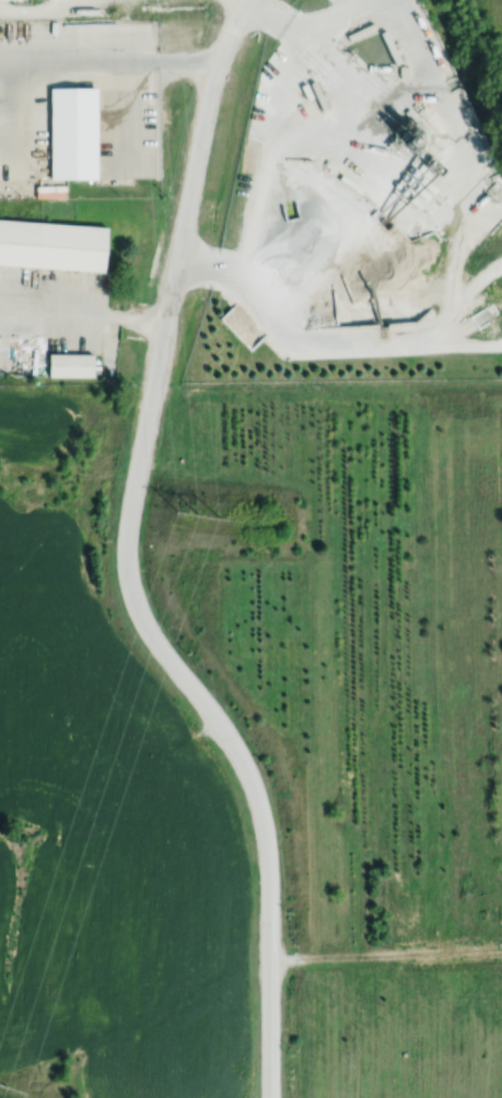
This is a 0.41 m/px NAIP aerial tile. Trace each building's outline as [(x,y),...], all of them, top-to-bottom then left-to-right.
[(399,65),(399,73),(399,77),(404,77),(404,73),(408,73),(408,65),(399,65)] [(49,86),(50,177),(96,177),(95,86),(49,86)] [(102,271),(105,226),(0,219),(0,264),(102,271)] [(48,354),(48,376),(92,376),(92,354),(48,354)]
